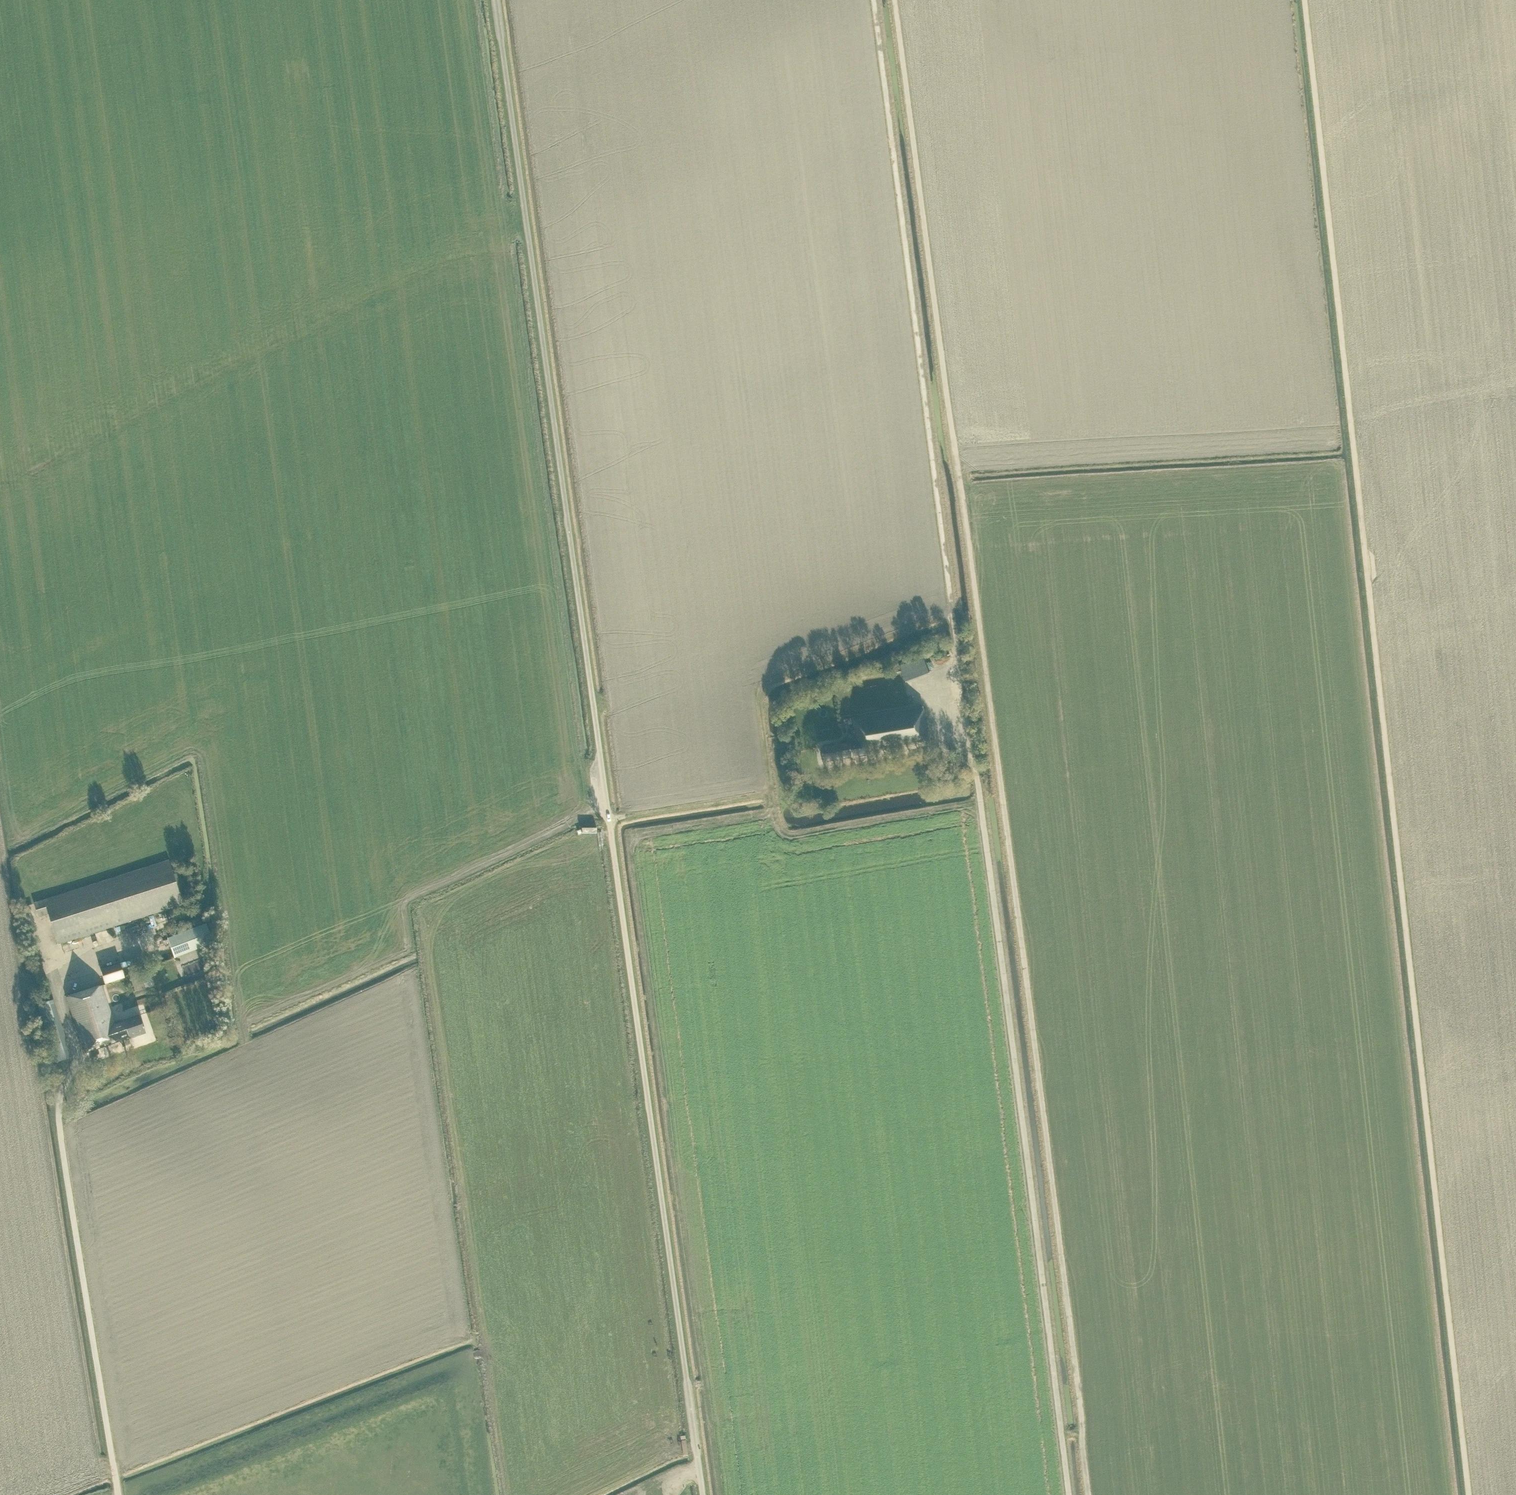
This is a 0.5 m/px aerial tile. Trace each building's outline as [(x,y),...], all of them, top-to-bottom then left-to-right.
[(908,685),(931,675),(924,659),(901,668),(908,685)] [(859,758),(930,746),(923,707),(853,718),(857,743),(850,744),(850,743),(822,747),(824,762),(853,757),(852,756),(859,755),(859,758)] [(57,944),(70,940),(182,904),(168,860),(33,904),(37,917),(48,913),(57,944)] [(175,957),(212,943),(205,924),(167,938),(175,957)] [(104,983),(124,977),(119,963),(100,969),(104,983)] [(129,1038),(145,1032),(139,1015),(120,1022),(120,1024),(115,1025),(114,1023),(113,1023),(101,985),(66,997),(85,1053),(120,1041),(120,1039),(128,1036),(129,1038)]
